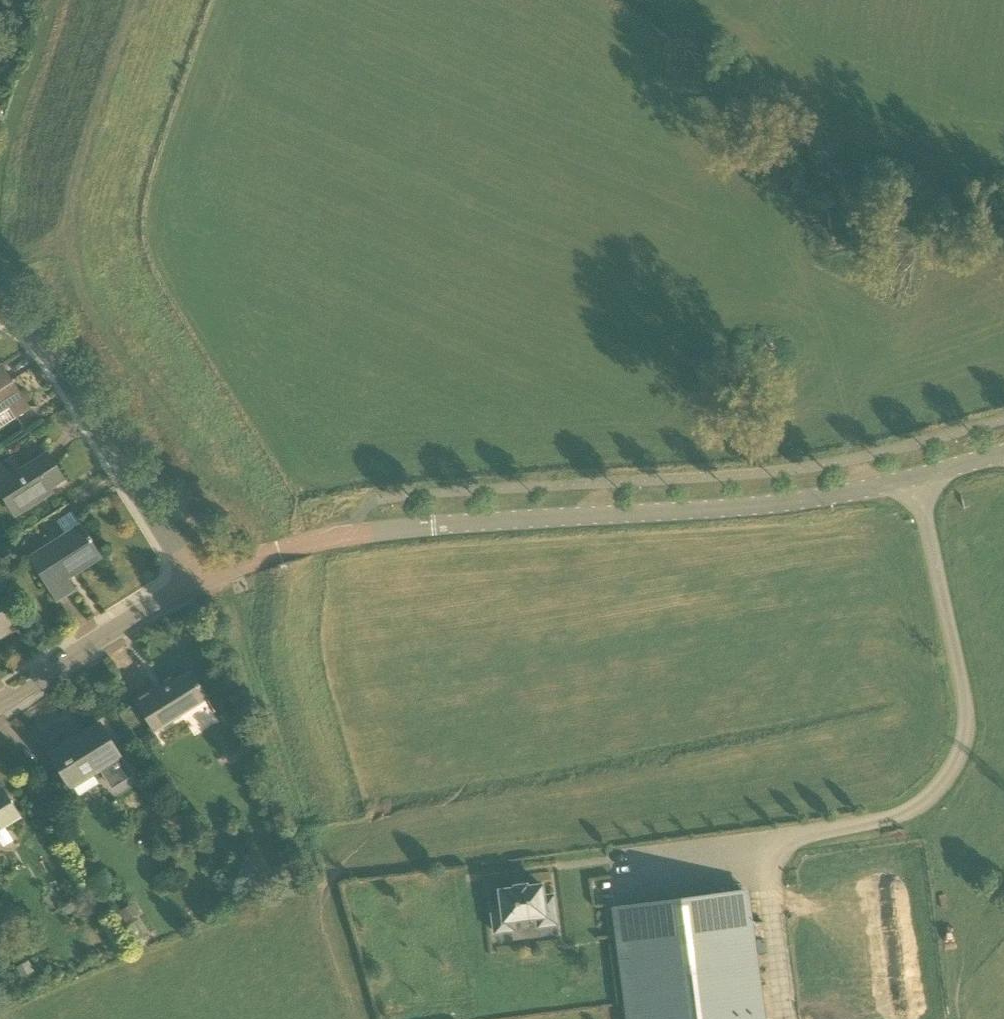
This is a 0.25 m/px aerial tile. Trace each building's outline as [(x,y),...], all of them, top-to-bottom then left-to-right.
[(3,366),(0,368),(0,412),(10,406),(16,417),(25,411),(23,407),(27,404),(3,366)] [(12,458),(0,466),(0,490),(16,516),(46,498),(43,492),(64,479),(48,454),(20,471),(12,458)] [(58,521),(67,535),(31,559),(58,601),(75,590),(68,579),(101,557),(91,542),(93,541),(74,511),(58,521)] [(14,629),(0,606),(0,638),(14,629)] [(136,701),(155,730),(155,731),(208,698),(191,672),(156,694),(153,690),(136,701)] [(121,757),(100,723),(51,754),(71,788),(121,757)] [(155,731),(155,730),(154,731),(143,738),(150,749),(162,742),(155,731)] [(3,789),(0,791),(0,829),(20,817),(3,789)] [(492,903),(495,932),(515,930),(513,921),(538,917),(539,927),(558,924),(554,895),(544,896),(543,885),(527,887),(527,885),(515,886),(516,888),(500,890),(502,902),(492,903)] [(73,893),(65,894),(60,901),(61,910),(68,914),(76,913),(81,906),(79,897),(73,893)] [(616,910),(631,1018),(762,1018),(746,893),(616,910)] [(22,978),(35,971),(30,960),(17,967),(22,978)]
